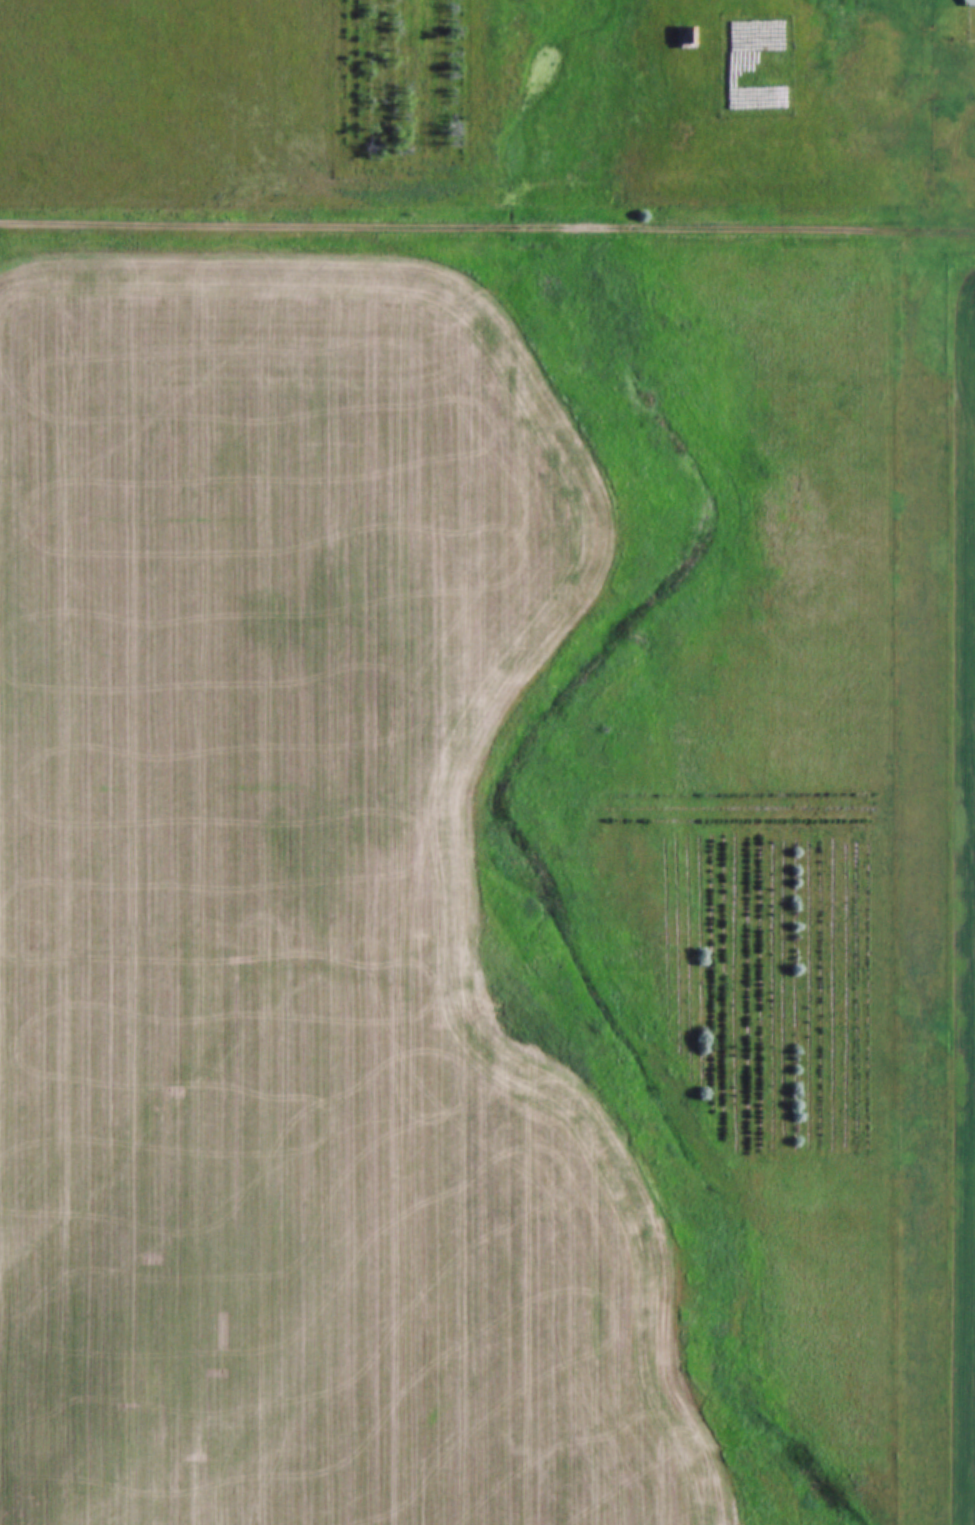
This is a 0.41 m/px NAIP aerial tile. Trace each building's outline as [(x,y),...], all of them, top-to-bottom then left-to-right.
[(669,17),(686,17),(686,33),(669,33),(669,17)]
